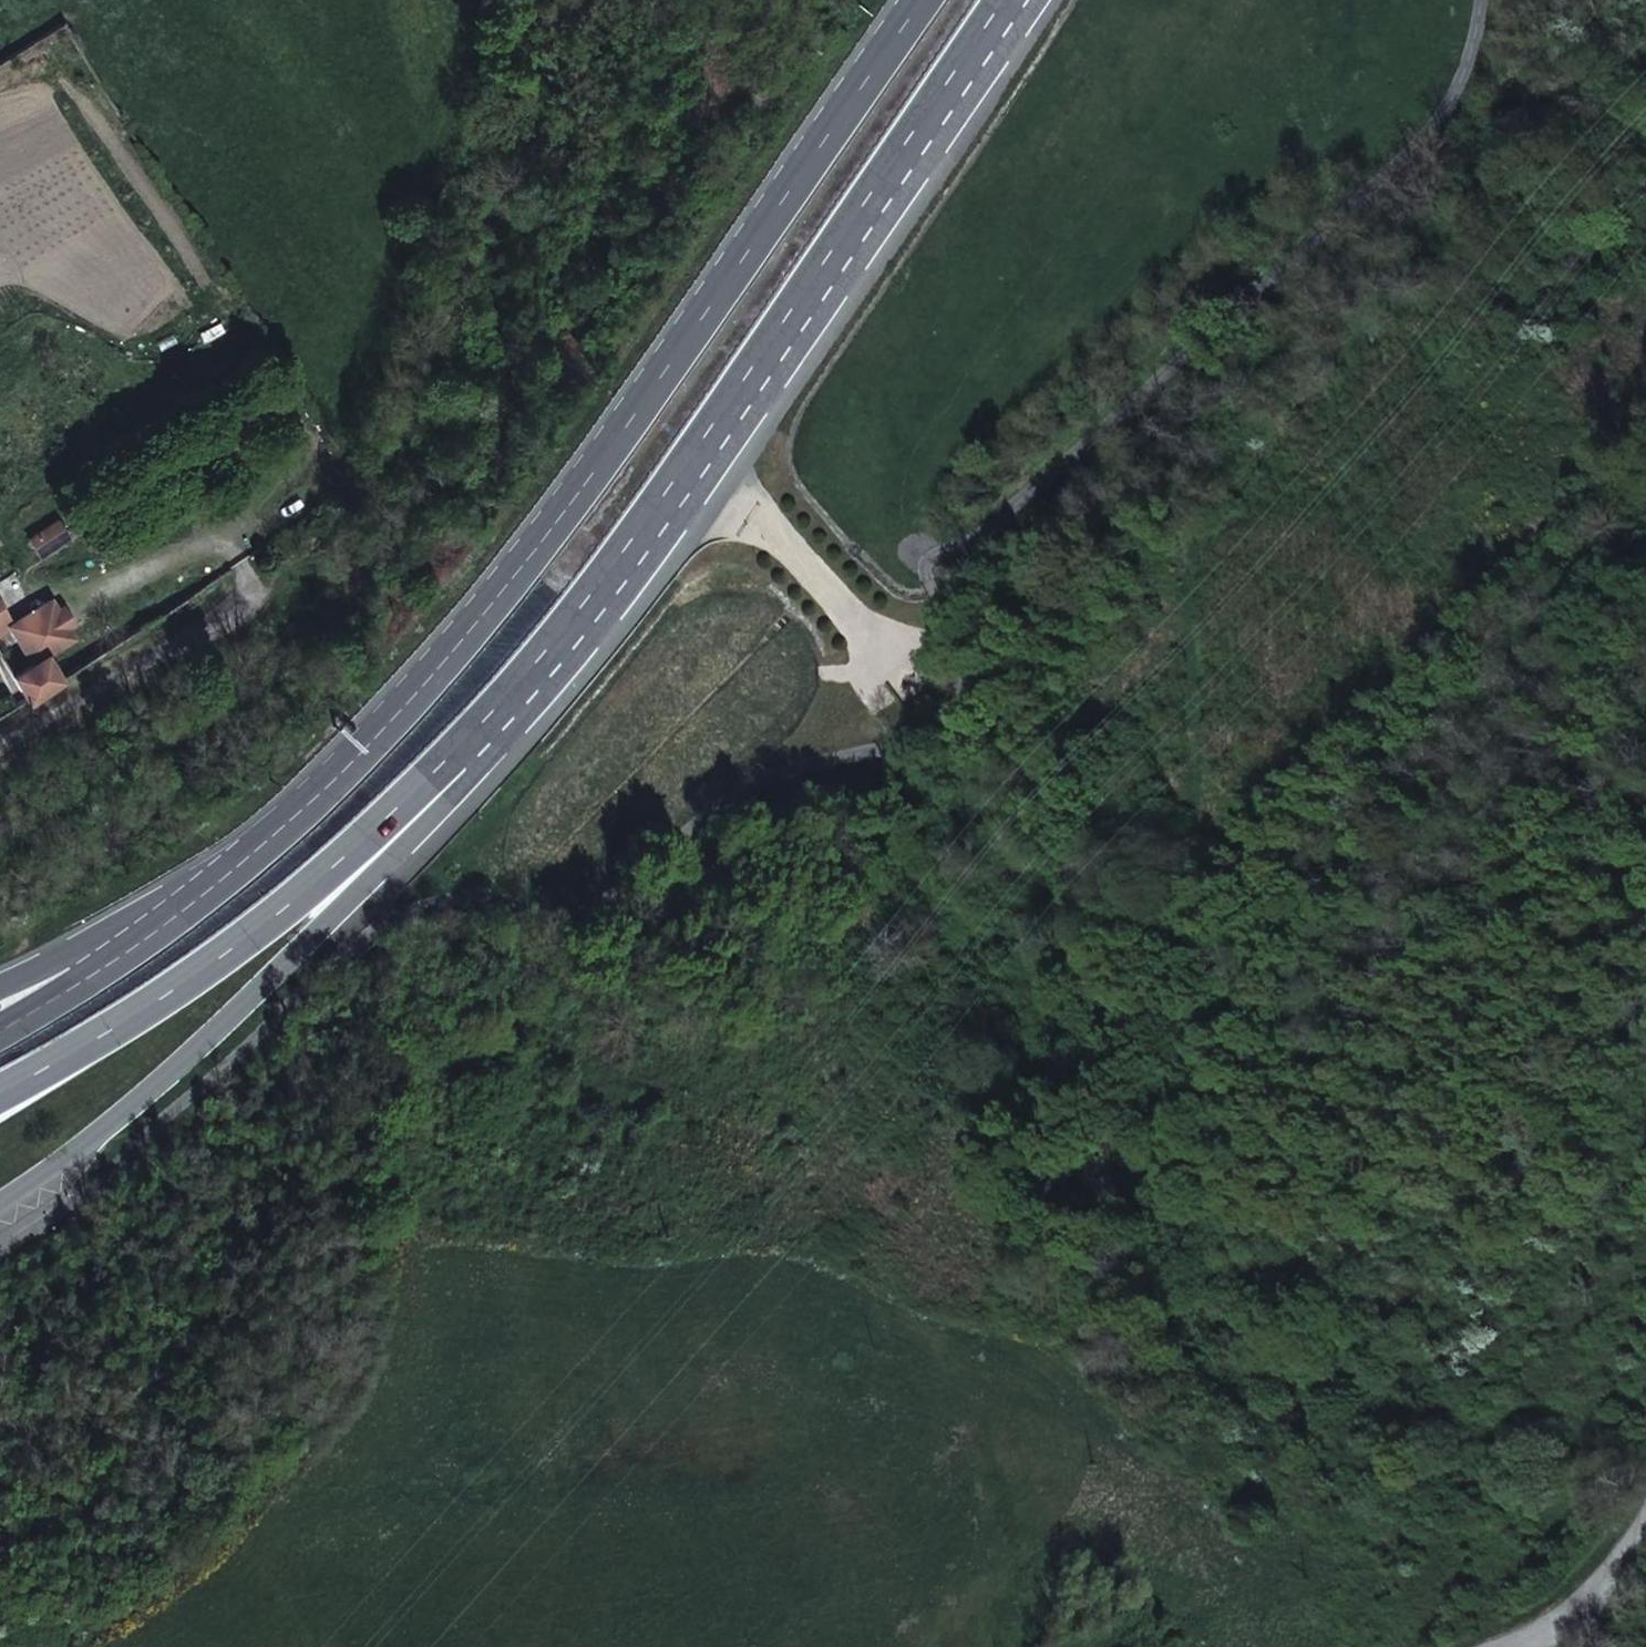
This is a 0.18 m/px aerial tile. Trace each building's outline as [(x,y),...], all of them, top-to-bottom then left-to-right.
[(69,57),(83,47),(79,41),(66,21),(18,53),(28,69),(63,47),(69,57)] [(56,528),(27,547),(34,560),(64,542),(56,528)] [(10,632),(3,636),(26,675),(45,664),(74,646),(50,607),(10,632)] [(3,636),(10,632),(0,618),(0,638),(3,636)] [(29,706),(60,685),(45,664),(26,675),(13,683),(29,706)]
